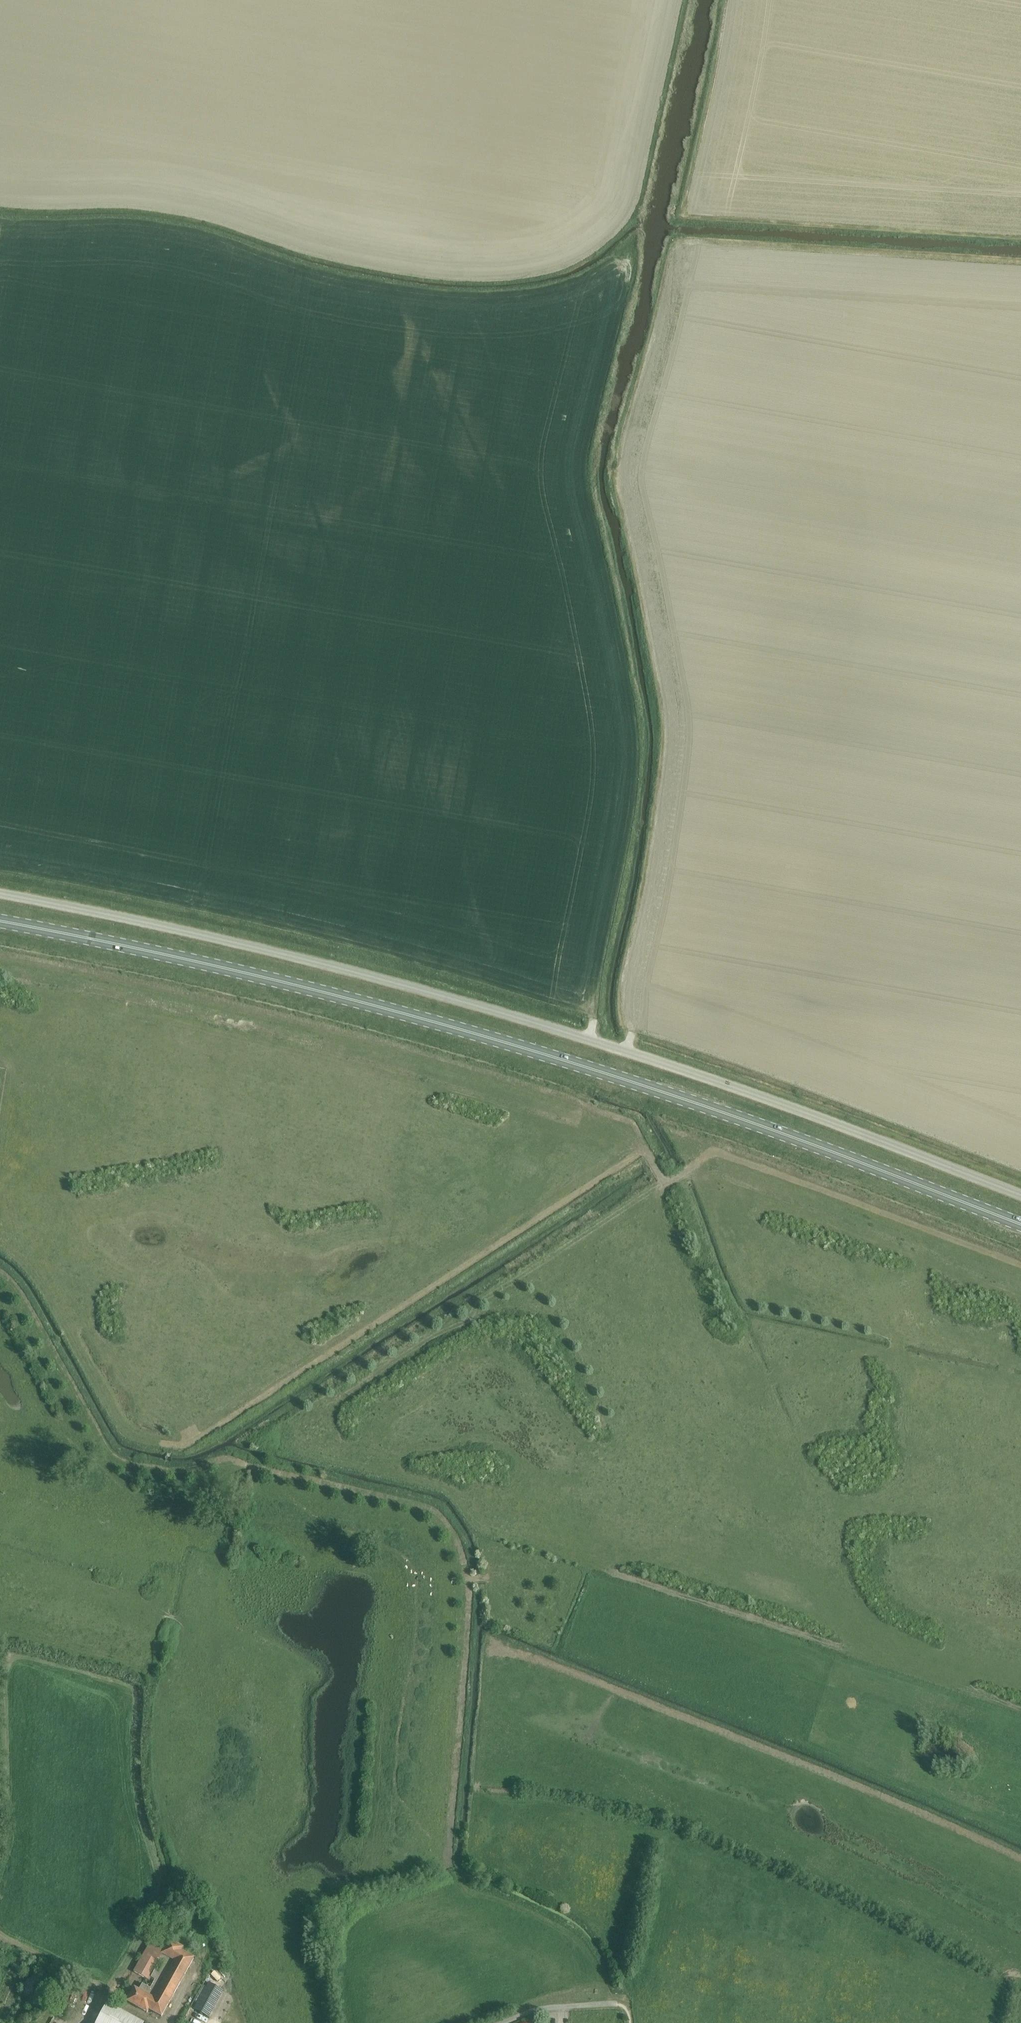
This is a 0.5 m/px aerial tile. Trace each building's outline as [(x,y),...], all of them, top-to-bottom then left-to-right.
[(155,1980),(150,1989),(142,1984),(138,1991),(134,1988),(127,2002),(147,2013),(148,2010),(161,2017),(168,2004),(186,1972),(193,1959),(181,1952),(182,1948),(169,1941),(165,1948),(151,1940),(133,1972),(149,1981),(150,1978),(152,1978),(155,1980)] [(208,1982),(194,2009),(208,2017),(222,1990),(208,1982)] [(106,2004),(96,2022),(141,2022),(106,2004)]
